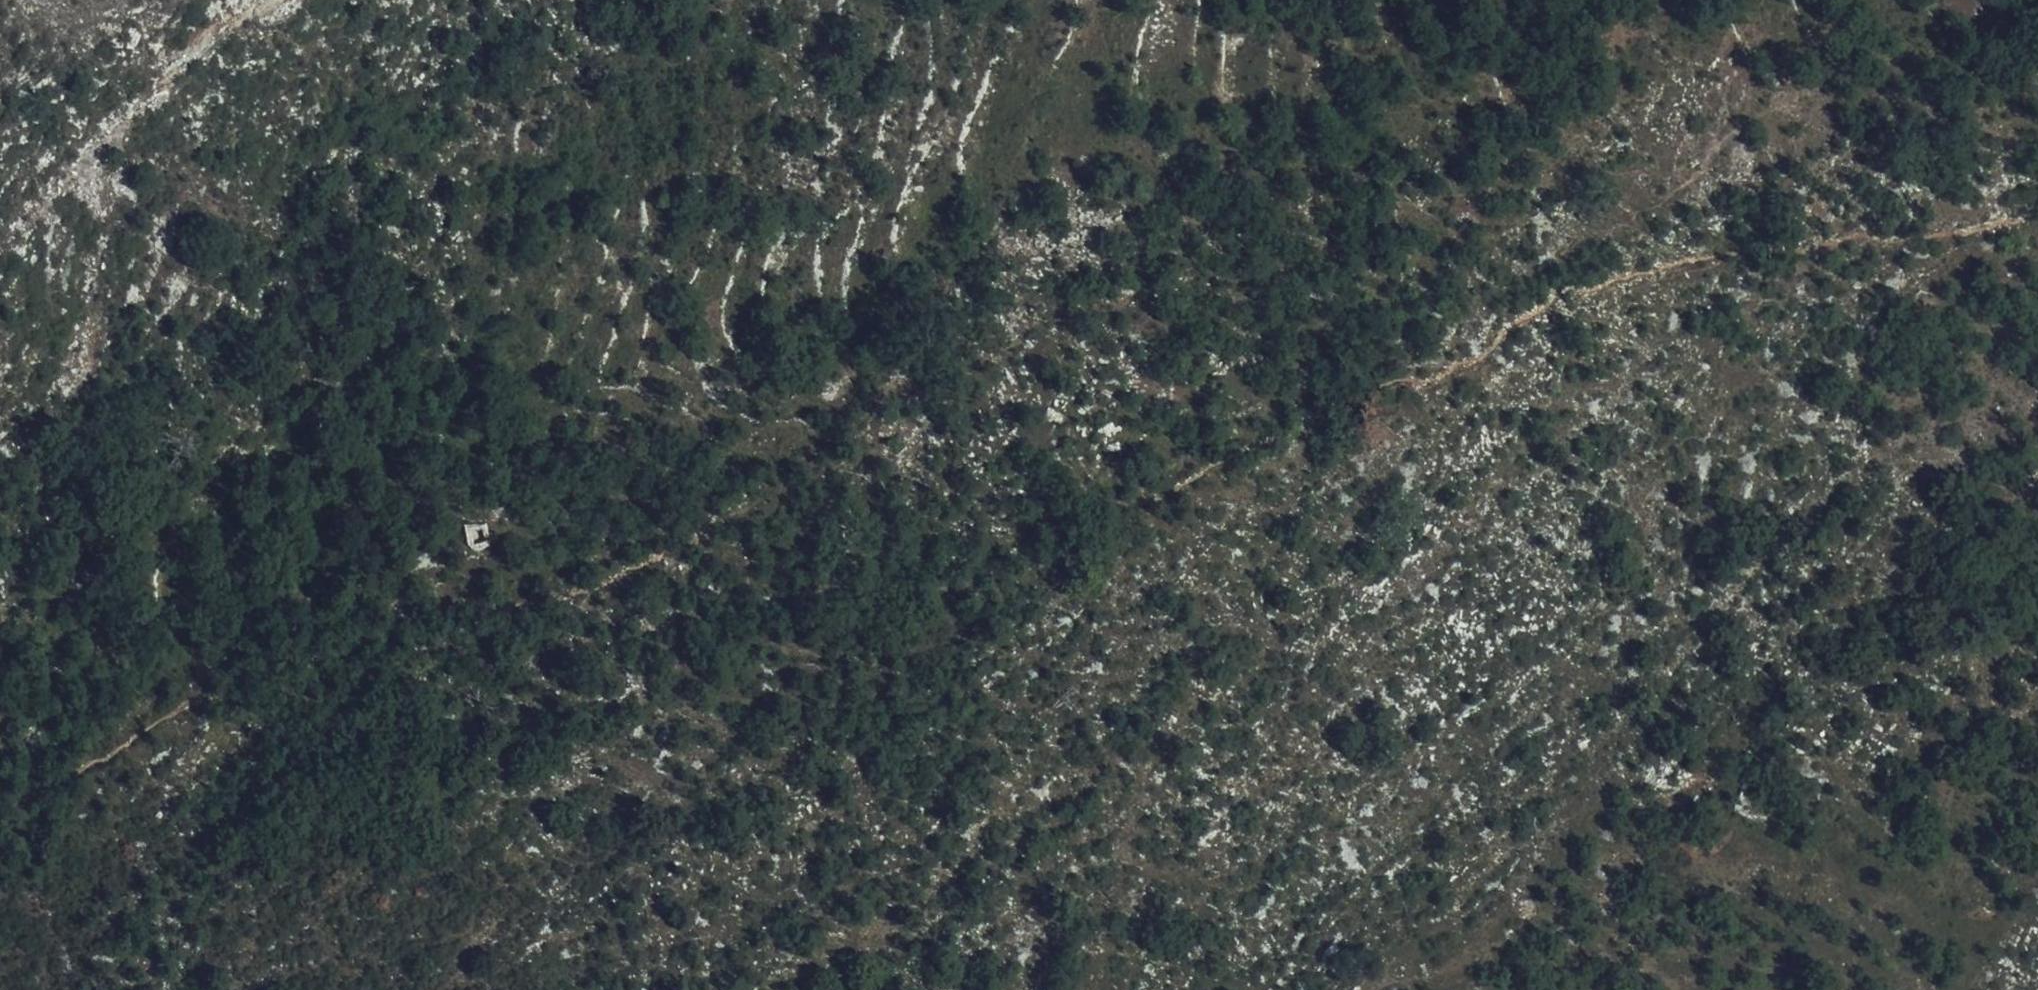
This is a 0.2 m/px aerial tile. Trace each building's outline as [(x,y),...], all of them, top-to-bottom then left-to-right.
[(485,522),(466,526),(470,547),(490,543),(485,522)]
